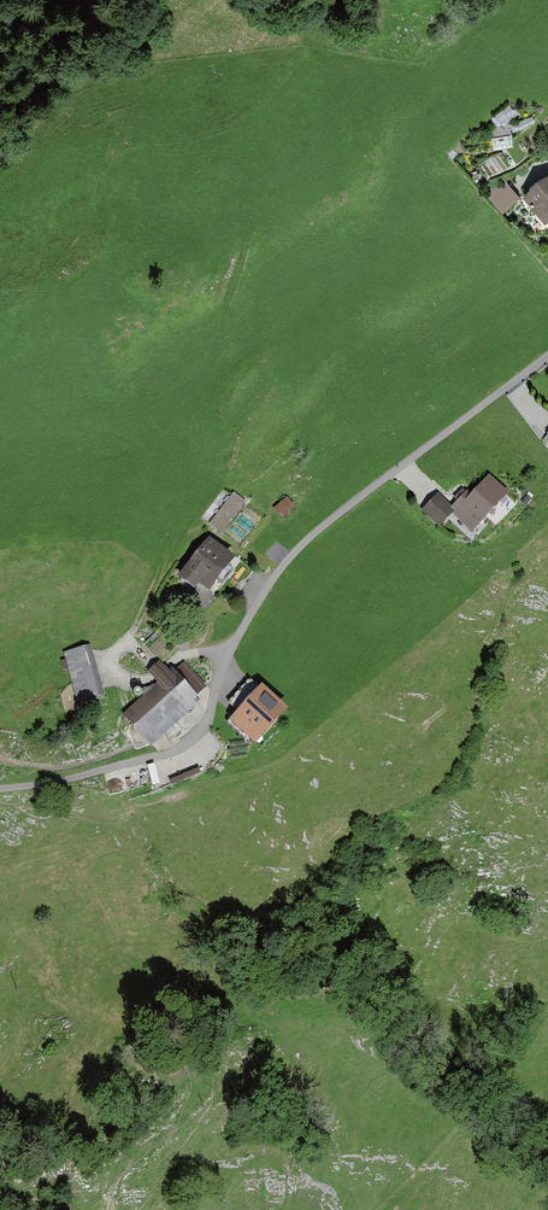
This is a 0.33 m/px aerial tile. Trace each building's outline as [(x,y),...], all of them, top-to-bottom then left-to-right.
[(494,136),(511,132),(510,124),(493,127),(494,136)] [(525,192),(546,220),(547,219),(547,175),(525,192)] [(520,197),(504,176),(484,192),(501,212),(520,197)] [(509,494),(489,475),(471,494),(467,490),(466,492),(463,489),(454,498),(457,501),(452,506),(439,493),(422,511),(439,527),(450,516),(452,514),(472,533),(509,494)] [(245,502),(233,492),(209,523),(222,532),(245,502)] [(296,507),(287,497),(273,509),(282,519),(296,507)] [(236,559),(209,538),(177,578),(194,592),(199,586),(209,594),(236,559)] [(200,592),(193,600),(203,608),(209,600),(200,592)] [(104,696),(91,645),(64,652),(78,703),(104,696)] [(170,672),(160,661),(147,673),(157,684),(122,716),(152,749),(198,706),(194,702),(198,698),(197,697),(207,688),(183,661),(170,672)] [(289,710),(262,685),(229,721),(256,746),(289,710)] [(160,784),(154,763),(147,765),(147,766),(145,767),(146,769),(144,770),(149,784),(150,784),(151,786),(160,784)] [(198,768),(169,780),(172,786),(201,774),(198,768)]
